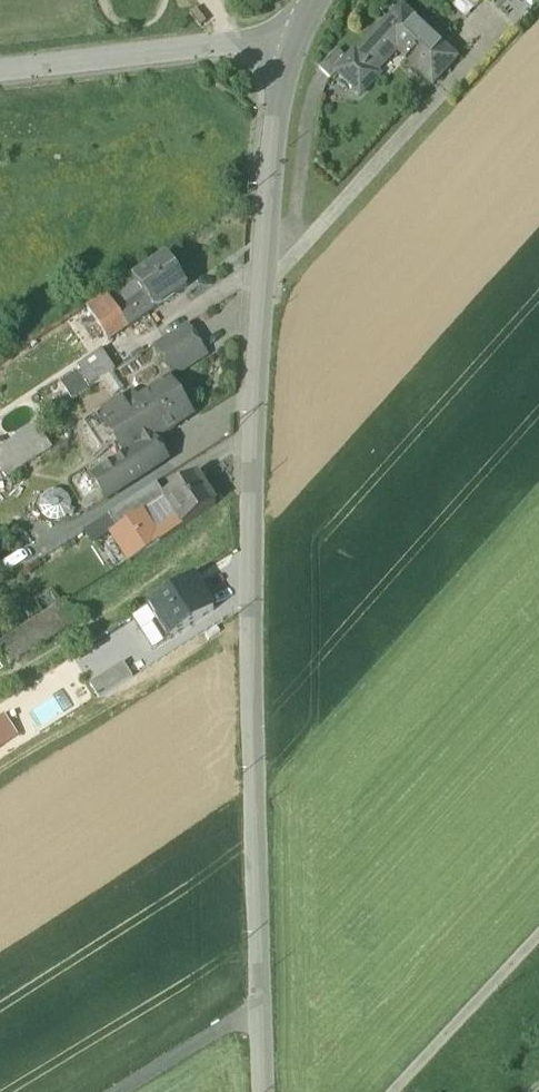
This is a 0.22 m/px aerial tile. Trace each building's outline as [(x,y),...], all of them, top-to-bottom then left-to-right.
[(457,57),(402,6),(357,53),(356,54),(376,72),(397,49),(406,58),(404,60),(407,63),(409,60),(433,83),(457,57)] [(347,59),(337,50),(320,68),(331,79),(337,72),(348,60),(347,59)] [(376,72),(356,54),(357,53),(355,51),(347,59),(348,60),(337,72),(361,94),(380,75),(376,72)] [(167,257),(133,280),(154,309),(187,286),(167,257)] [(154,309),(133,280),(107,298),(127,327),(127,328),(154,309)] [(127,327),(107,298),(88,311),(108,341),(127,327)] [(205,352),(187,324),(155,345),(173,373),(205,352)] [(78,365),(92,386),(114,372),(100,350),(78,365)] [(169,382),(130,407),(125,399),(100,415),(127,457),(127,458),(154,440),(191,416),(169,382)] [(0,449),(0,469),(7,479),(52,449),(37,425),(0,449)] [(154,440),(127,458),(127,457),(93,478),(107,499),(167,461),(154,440)] [(216,505),(197,476),(164,497),(165,499),(177,517),(178,520),(183,527),(216,505)] [(155,485),(111,514),(119,527),(127,522),(126,521),(141,511),(143,513),(165,499),(164,497),(156,485),(155,485)] [(165,499),(143,513),(155,532),(173,520),(177,517),(165,499)] [(143,513),(141,511),(126,521),(127,522),(145,550),(146,551),(160,542),(154,532),(155,532),(143,513)] [(178,520),(174,523),(173,520),(155,532),(154,532),(160,542),(183,527),(178,520)] [(145,550),(127,522),(119,527),(120,528),(116,530),(134,558),(145,550)] [(193,579),(152,607),(161,621),(157,623),(168,641),(215,611),(193,579)] [(0,645),(0,650),(10,666),(79,622),(67,602),(0,645)] [(37,694),(51,715),(74,700),(60,679),(37,694)] [(0,723),(0,742),(13,733),(5,720),(0,723)]
